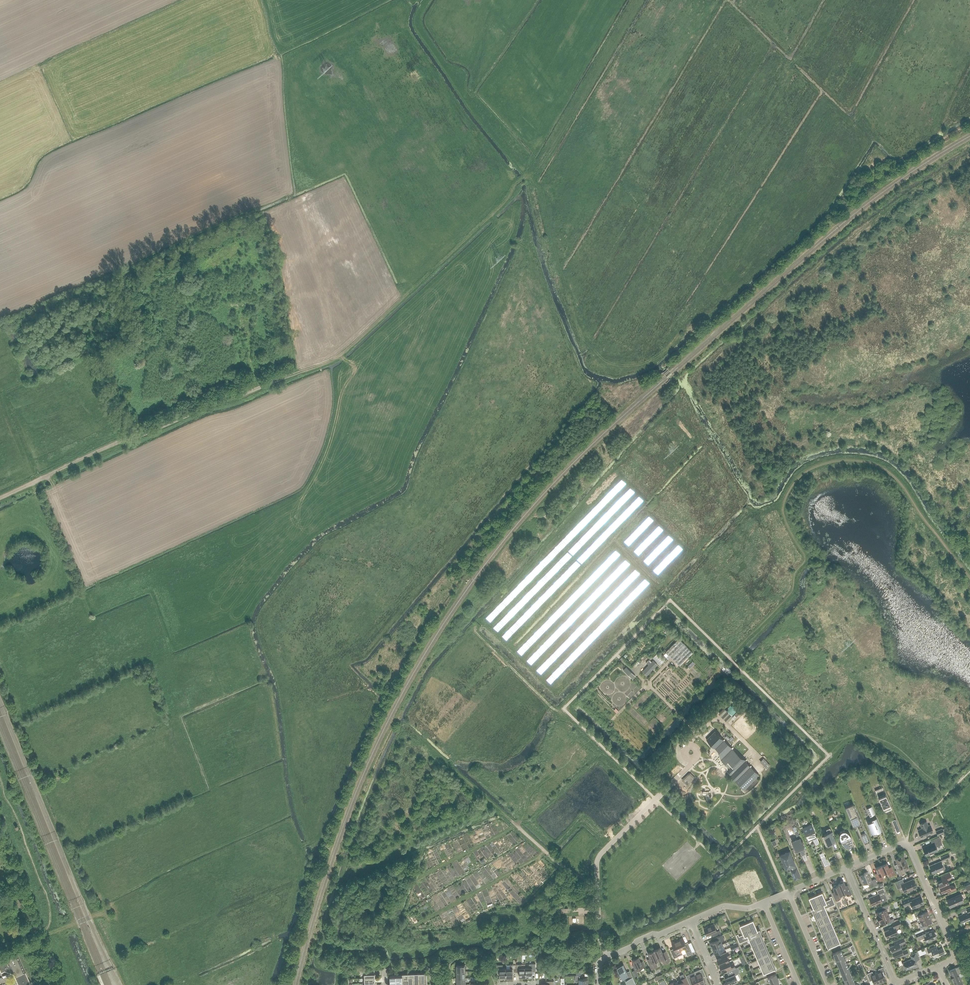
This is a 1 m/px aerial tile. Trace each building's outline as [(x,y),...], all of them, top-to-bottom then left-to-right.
[(679,665),(693,652),(678,638),(665,651),(679,665)] [(657,664),(665,660),(661,652),(653,655),(657,664)] [(653,661),(643,672),(647,675),(657,665),(653,661)] [(727,711),(722,716),(727,722),(733,717),(727,711)] [(742,758),(715,731),(706,740),(734,767),(736,769),(731,775),(742,786),(745,789),(759,775),(742,758)] [(584,753),(589,757),(593,752),(589,748),(584,753)] [(763,758),(760,762),(765,767),(769,764),(763,758)] [(689,774),(683,781),(687,785),(694,778),(689,774)] [(876,791),(885,812),(892,810),(882,788),(876,791)] [(860,822),(852,803),(844,807),(852,826),(860,822)] [(873,833),(880,830),(875,819),(868,822),(873,833)] [(922,826),(923,828),(918,830),(921,838),(933,833),(930,825),(928,826),(926,821),(920,824),(921,827),(922,826)] [(808,840),(813,838),(816,845),(819,843),(812,825),(803,828),(808,840)] [(826,829),(828,833),(822,835),(826,845),(832,842),(834,849),(838,847),(830,828),(826,829)] [(840,832),(840,836),(840,839),(841,842),(843,845),(852,841),(851,838),(850,835),(848,832),(845,830),(840,832)] [(799,848),(802,855),(805,854),(802,847),(804,846),(797,831),(798,833),(795,834),(797,839),(793,841),(792,841),(794,845),(793,846),(794,849),(795,849),(796,850),(799,848)] [(869,842),(865,833),(861,835),(865,844),(869,842)] [(923,848),(923,849),(924,852),(924,851),(926,855),(933,852),(933,853),(936,851),(937,850),(936,847),(942,844),(939,837),(931,840),(932,844),(923,848)] [(790,851),(781,855),(783,861),(782,861),(785,869),(790,867),(792,871),(791,871),(795,880),(800,877),(791,856),(792,856),(790,851)] [(908,866),(903,856),(895,859),(899,868),(897,870),(899,876),(906,873),(904,868),(908,866)] [(944,869),(941,861),(930,866),(933,873),(944,869)] [(881,865),(885,873),(888,872),(889,876),(895,873),(892,868),(889,869),(887,863),(881,865)] [(882,875),(885,873),(881,865),(876,868),(878,873),(875,875),(878,881),(883,878),(882,875)] [(869,885),(870,888),(877,885),(875,879),(871,881),(869,875),(869,876),(867,872),(864,873),(864,874),(859,876),(864,887),(869,885)] [(937,881),(939,887),(949,883),(948,880),(952,878),(949,873),(943,876),(944,878),(937,881)] [(902,879),(899,880),(894,882),(895,882),(898,889),(902,887),(905,892),(917,887),(913,879),(904,883),(902,879)] [(838,884),(838,885),(842,894),(846,893),(847,896),(852,893),(848,885),(845,886),(844,882),(843,882),(843,881),(842,881),(841,881),(840,882),(840,883),(838,884)] [(950,886),(949,883),(939,887),(940,889),(941,893),(948,890),(949,892),(956,889),(954,884),(950,886)] [(839,896),(842,894),(838,885),(836,886),(836,885),(835,885),(834,885),(833,886),(833,887),(835,891),(832,893),(835,901),(840,898),(839,896)] [(878,894),(869,898),(872,905),(887,899),(885,894),(886,894),(885,891),(883,888),(877,891),(878,894)] [(814,913),(826,908),(836,904),(832,896),(830,896),(831,899),(826,901),(822,892),(809,898),(813,907),(811,908),(814,913)] [(960,894),(947,900),(950,906),(955,904),(955,905),(959,904),(958,903),(963,901),(960,894)] [(910,897),(902,901),(904,906),(909,904),(910,905),(911,905),(913,908),(924,903),(921,896),(911,900),(910,897)] [(877,916),(878,919),(888,914),(886,909),(889,908),(887,905),(880,908),(881,911),(876,913),(877,916)] [(831,922),(826,908),(814,913),(819,927),(831,922)] [(958,916),(962,923),(966,921),(969,919),(969,914),(969,912),(969,908),(967,909),(968,912),(958,916)] [(921,910),(914,913),(917,921),(920,920),(929,916),(927,911),(922,913),(921,910)] [(888,914),(878,919),(879,921),(880,921),(881,924),(886,922),(887,925),(894,921),(893,918),(890,919),(888,914)] [(921,923),(919,924),(921,930),(927,927),(925,924),(931,921),(929,916),(920,920),(921,923)] [(744,935),(757,930),(753,920),(740,926),(744,935)] [(889,928),(889,929),(884,931),(887,938),(891,936),(891,937),(895,936),(894,935),(898,933),(896,929),(899,927),(898,926),(901,925),(899,920),(892,923),(893,926),(889,928)] [(834,929),(831,922),(819,927),(822,934),(834,929)] [(714,924),(704,928),(707,936),(711,934),(712,937),(721,933),(719,930),(717,931),(714,924)] [(749,939),(752,946),(764,941),(759,929),(757,930),(744,935),(740,937),(739,934),(736,935),(740,943),(749,939)] [(837,936),(834,929),(822,934),(825,941),(837,936)] [(915,934),(917,938),(919,940),(925,938),(926,942),(936,937),(936,936),(936,935),(937,934),(936,932),(935,932),(934,932),(934,930),(929,932),(926,933),(924,930),(915,934)] [(710,943),(712,949),(722,944),(721,941),(724,940),(722,935),(713,938),(714,941),(710,943)] [(840,943),(837,936),(825,941),(829,949),(829,948),(840,943)] [(890,946),(892,952),(901,948),(900,945),(905,943),(904,939),(903,937),(896,940),(897,943),(890,946)] [(680,940),(677,941),(681,950),(684,949),(687,956),(693,953),(688,942),(685,944),(683,938),(680,939),(680,940)] [(683,954),(681,950),(677,941),(675,942),(674,942),(671,943),(674,948),(670,950),(674,958),(683,954)] [(767,949),(764,941),(752,946),(755,954),(767,949)] [(725,943),(722,944),(712,949),(715,954),(725,950),(723,947),(726,945),(725,943)] [(945,953),(943,948),(938,950),(936,946),(927,950),(929,954),(932,953),(934,958),(940,955),(945,953)] [(660,948),(654,951),(658,960),(661,958),(664,964),(670,961),(665,951),(662,953),(660,948)] [(902,950),(901,948),(892,952),(894,957),(902,954),(903,957),(909,954),(907,949),(902,950)] [(755,954),(758,960),(770,955),(767,949),(755,954)] [(836,960),(844,957),(841,950),(833,953),(836,960)] [(655,961),(658,960),(654,951),(648,953),(650,958),(647,959),(651,969),(657,966),(655,961)] [(717,959),(719,965),(729,961),(728,957),(730,956),(728,952),(720,955),(722,958),(717,959)] [(16,953),(0,960),(0,970),(1,972),(4,971),(14,974),(19,984),(31,984),(16,953)] [(912,959),(903,962),(906,970),(917,965),(915,960),(919,959),(917,953),(911,955),(912,959)] [(758,960),(761,967),(773,962),(770,955),(758,960)] [(846,963),(844,957),(836,960),(838,966),(846,963)] [(633,966),(634,970),(632,972),(634,977),(638,975),(636,971),(644,967),(642,962),(640,963),(638,958),(632,961),(635,966),(633,966)] [(729,961),(719,965),(722,971),(726,969),(727,971),(736,968),(733,963),(731,964),(729,961)] [(776,970),(773,962),(761,967),(764,974),(775,969),(776,970)] [(849,970),(846,963),(838,966),(841,973),(849,970)] [(513,977),(513,974),(513,972),(516,972),(516,964),(510,964),(510,968),(506,968),(507,977),(513,977)] [(516,972),(519,972),(519,974),(519,977),(526,977),(526,968),(522,968),(522,964),(516,964),(516,972)] [(529,968),(526,968),(526,977),(533,976),(532,972),(535,971),(535,964),(529,964),(529,968)] [(619,972),(619,976),(621,976),(622,979),(626,977),(627,980),(626,980),(628,984),(634,984),(636,984),(633,977),(630,971),(627,972),(623,964),(617,967),(619,972)] [(500,978),(507,977),(506,968),(503,969),(503,965),(496,965),(496,973),(500,972),(500,978)] [(956,984),(962,984),(958,976),(959,976),(959,974),(966,971),(963,965),(949,971),(956,984)] [(730,976),(725,978),(728,984),(729,984),(738,981),(735,975),(740,972),(738,967),(732,969),(733,972),(729,974),(730,976)] [(876,973),(880,982),(886,980),(884,975),(886,974),(883,967),(878,969),(879,972),(876,973)] [(694,972),(700,984),(705,983),(703,977),(706,976),(703,969),(700,970),(700,969),(694,972)] [(849,970),(841,973),(844,980),(852,977),(849,970)] [(694,972),(689,974),(689,975),(686,976),(689,983),(692,982),(693,984),(700,984),(694,972)] [(875,984),(880,982),(876,973),(873,974),(872,972),(867,974),(870,981),(873,980),(875,984)] [(768,977),(770,984),(779,981),(776,974),(768,977)] [(588,978),(583,979),(583,975),(575,976),(575,982),(579,982),(579,984),(588,984),(588,978)] [(852,977),(844,980),(846,984),(849,984),(855,982),(852,977)]
